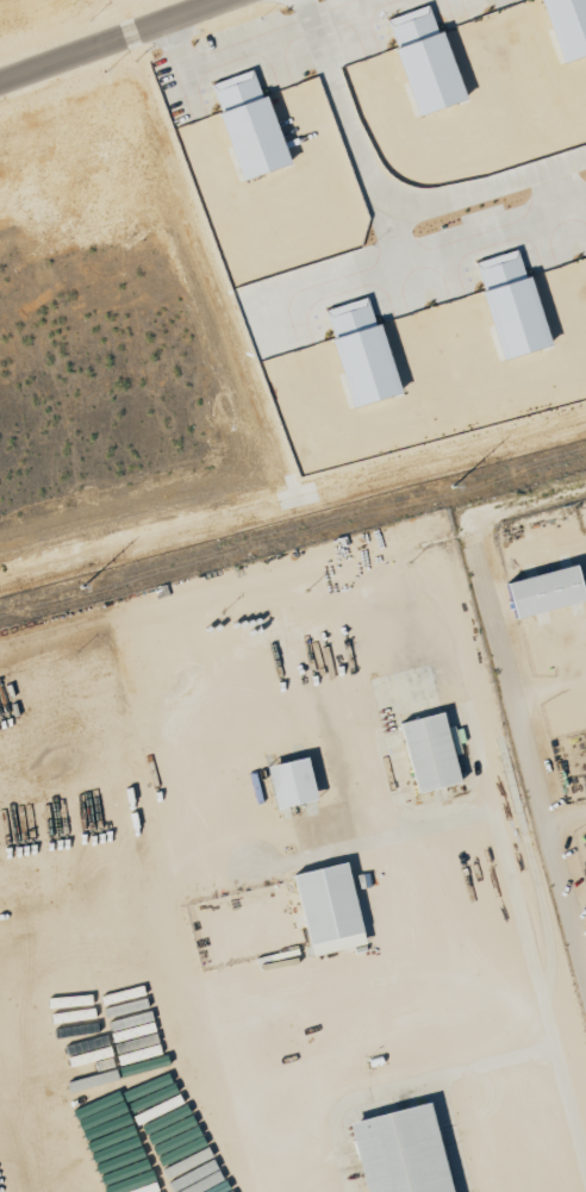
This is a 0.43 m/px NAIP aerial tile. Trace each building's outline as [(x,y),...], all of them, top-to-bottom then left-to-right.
[(558,63),(585,54),(585,0),(538,0),(558,63)] [(384,19),(394,49),(391,49),(412,116),(459,101),(429,5),(384,19)] [(254,70),(209,83),(218,113),(216,114),(236,181),(283,166),(254,70)] [(544,348),(517,250),(473,262),(481,292),(478,292),(497,361),(544,348)] [(395,395),(367,297),(323,310),(331,340),(328,341),(348,408),(395,395)] [(502,582),(511,618),(581,601),(572,565),(502,582)] [(457,783),(440,712),(396,722),(414,794),(457,783)] [(313,800),(303,757),(262,767),(272,809),(313,800)] [(290,874),(308,956),(362,944),(344,862),(290,874)] [(428,1103),(348,1122),(363,1191),(448,1191),(428,1103)]
